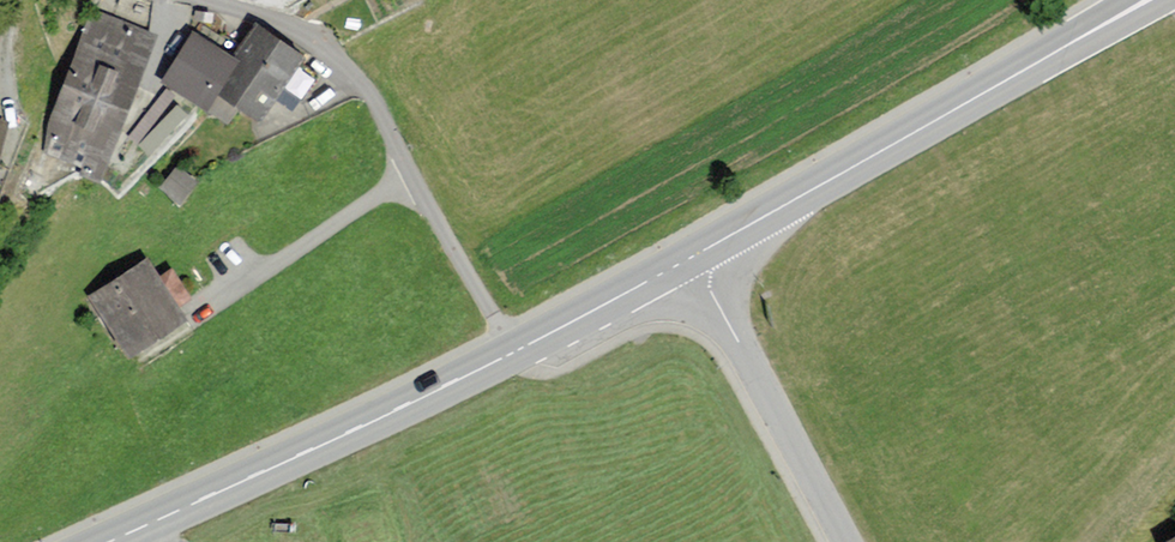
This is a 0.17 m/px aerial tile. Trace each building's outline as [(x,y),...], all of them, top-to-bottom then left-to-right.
[(44,153),(105,175),(128,109),(155,35),(94,13),(44,153)] [(223,92),(263,117),(304,51),(264,27),(223,92)] [(195,32),(169,80),(213,104),(239,56),(195,32)] [(92,300),(127,358),(136,352),(186,322),(151,264),(92,300)]
